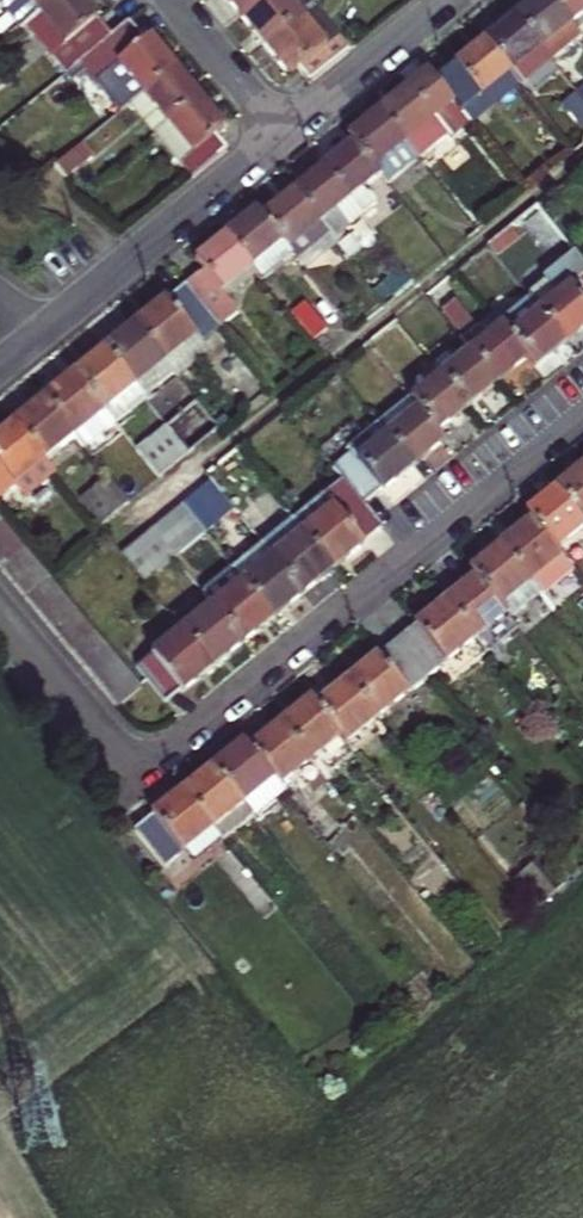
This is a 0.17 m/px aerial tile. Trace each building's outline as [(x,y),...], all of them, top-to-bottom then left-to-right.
[(22,29),(26,26),(58,0),(0,0),(0,2),(22,29)] [(67,74),(111,38),(90,11),(81,0),(58,0),(26,26),(66,74),(67,74)] [(240,17),(261,0),(227,0),(229,2),(240,17)] [(265,46),(314,7),(308,0),(261,0),(240,17),(254,33),(265,46)] [(580,37),(570,24),(550,0),(536,0),(528,7),(515,17),(550,61),(580,37)] [(582,13),(582,0),(550,0),(570,24),(582,13)] [(299,70),(310,84),(350,51),(314,7),(265,46),(281,65),(290,77),(299,70)] [(520,86),(550,61),(515,17),(500,29),(485,42),(520,84),(520,86)] [(140,36),(129,23),(125,26),(111,38),(67,74),(78,76),(86,70),(96,82),(106,74),(130,106),(143,95),(175,69),(159,48),(150,38),(145,42),(140,36)] [(464,59),(435,82),(461,114),(481,97),(490,108),(520,84),(485,42),(464,59)] [(143,95),(168,126),(200,99),(189,86),(175,69),(143,95)] [(452,140),(470,125),(461,114),(435,82),(427,72),(399,95),(378,112),(416,160),(447,135),(452,140)] [(577,94),(562,105),(582,131),(582,101),(577,94)] [(130,106),(155,135),(168,126),(143,95),(130,106)] [(481,97),(461,114),(470,125),(490,108),(481,97)] [(214,116),(200,99),(168,126),(191,155),(180,163),(193,179),(227,151),(216,137),(225,130),(214,116)] [(362,125),(348,137),(354,144),(379,175),(386,185),(416,160),(378,112),(362,125)] [(93,157),(83,144),(55,167),(65,180),(93,157)] [(360,191),(379,175),(354,144),(338,156),(323,168),(349,200),(361,215),(375,204),(367,194),(365,197),(360,191)] [(348,201),(349,200),(323,168),(309,180),(293,193),(328,236),(332,241),(347,229),(334,213),(348,201)] [(297,261),(328,236),(293,193),(275,207),(262,218),(289,250),(297,261)] [(347,229),(361,217),(348,201),(334,213),(347,229)] [(262,218),(256,211),(239,225),(225,237),(251,267),(254,271),(261,280),(275,268),(272,264),(289,250),(262,218)] [(515,235),(510,229),(496,239),(501,245),(515,235)] [(321,256),(335,244),(332,241),(328,236),(297,261),(300,265),(317,251),(321,256)] [(251,267),(225,237),(203,254),(195,261),(203,271),(184,286),(218,328),(238,312),(225,297),(221,291),(251,267)] [(344,241),(337,247),(348,260),(355,254),(344,241)] [(544,288),(540,283),(539,282),(525,293),(533,302),(565,343),(582,328),(582,264),(574,253),(545,279),(548,284),(544,288)] [(405,272),(395,261),(389,266),(398,278),(405,272)] [(221,291),(225,297),(241,285),(239,283),(254,271),(251,267),(221,291)] [(540,283),(544,288),(548,284),(545,279),(540,283)] [(157,307),(134,326),(164,362),(195,337),(200,343),(201,342),(218,328),(184,286),(167,301),(166,300),(157,307)] [(442,310),(463,336),(475,325),(455,300),(442,310)] [(313,341),(327,330),(305,302),(292,313),(313,341)] [(551,354),(565,343),(533,302),(502,327),(528,358),(535,368),(551,354)] [(528,358),(502,327),(494,316),(479,329),(466,340),(464,341),(472,351),(497,383),(512,371),(528,358)] [(463,336),(466,340),(479,329),(475,325),(463,336)] [(173,373),(164,362),(134,326),(119,338),(104,350),(143,397),(173,373)] [(209,351),(201,342),(200,343),(195,337),(164,362),(173,373),(176,377),(209,351)] [(455,364),(472,351),(464,341),(447,355),(455,364)] [(145,400),(143,397),(104,350),(88,363),(74,374),(115,424),(145,400)] [(483,394),(497,383),(472,351),(455,364),(447,355),(434,365),(442,375),(467,407),(483,394)] [(85,449),(115,424),(74,374),(59,387),(44,399),(75,435),(85,449)] [(442,375),(411,400),(437,432),(452,419),(467,407),(442,375)] [(45,460),(75,435),(44,399),(29,411),(14,423),(45,460)] [(428,454),(444,441),(437,432),(411,400),(410,399),(379,424),(413,467),(428,454)] [(189,453),(219,429),(196,401),(167,426),(189,453)] [(13,486),(24,498),(55,473),(45,460),(14,423),(0,435),(0,497),(13,486)] [(391,484),(413,467),(379,424),(348,450),(352,455),(334,470),(343,481),(363,505),(381,491),(382,492),(391,484)] [(159,478),(189,453),(167,426),(136,451),(159,478)] [(211,481),(234,509),(238,514),(268,490),(236,450),(206,474),(211,481)] [(557,489),(582,521),(582,468),(572,477),(557,489)] [(114,514),(129,502),(108,476),(93,488),(114,514)] [(211,481),(181,505),(204,533),(234,509),(211,481)] [(343,481),(294,521),(333,570),(360,547),(364,544),(363,543),(382,528),(363,505),(343,481)] [(93,488),(80,499),(101,524),(114,514),(93,488)] [(526,514),(532,521),(556,552),(582,530),(582,521),(557,489),(543,500),(526,514)] [(279,516),(285,511),(274,497),(268,502),(279,516)] [(204,533),(181,505),(151,530),(174,558),(204,533)] [(293,520),(263,544),(303,594),(318,582),(333,570),(294,521),(293,520)] [(547,592),(572,571),(565,562),(556,552),(532,521),(515,535),(501,546),(539,593),(544,588),(547,592)] [(14,536),(2,522),(0,524),(0,547),(14,536)] [(144,581),(174,558),(151,530),(121,554),(144,581)] [(26,550),(14,536),(0,547),(0,570),(1,571),(26,550)] [(263,544),(239,564),(233,569),(273,618),(289,606),(303,594),(263,544)] [(471,571),(476,578),(510,619),(540,594),(539,593),(501,546),(487,558),(471,571)] [(229,550),(222,556),(233,569),(239,564),(229,550)] [(257,631),(273,618),(233,569),(203,593),(213,605),(243,643),(257,631)] [(480,643),(510,619),(476,578),(461,590),(446,602),(476,639),(480,643)] [(72,605),(61,592),(60,591),(36,612),(47,625),(72,605)] [(420,623),(397,643),(427,680),(446,665),(476,639),(446,602),(420,623)] [(59,639),(84,618),(72,605),(47,625),(59,639)] [(213,605),(183,630),(213,667),(229,654),(243,643),(213,605)] [(71,653),(95,632),(84,618),(59,639),(71,653)] [(517,629),(510,619),(480,643),(487,653),(517,629)] [(188,687),(213,667),(183,630),(137,668),(165,702),(181,690),(182,692),(188,687)] [(83,667),(107,646),(95,632),(71,653),(83,667)] [(457,679),(487,653),(480,643),(476,639),(446,665),(457,679)] [(373,662),(347,683),(378,720),(427,680),(397,643),(373,662)] [(94,680),(118,660),(107,646),(83,667),(94,680)] [(106,694),(130,673),(118,660),(94,680),(106,694)] [(117,708),(142,687),(130,673),(106,694),(117,708)] [(317,707),(342,738),(347,744),(378,720),(347,683),(332,695),(317,707)] [(296,713),(281,725),(312,762),(342,738),(317,707),(311,700),(296,713)] [(250,750),(281,787),(291,779),(312,762),(281,725),(266,737),(250,750)] [(229,756),(214,768),(254,817),(256,819),(286,794),(281,787),(250,750),(245,743),(229,756)] [(199,781),(184,793),(214,829),(224,841),(254,817),(214,768),(199,781)] [(281,787),(286,794),(288,795),(298,787),(291,779),(281,787)] [(164,871),(214,829),(184,793),(159,813),(152,818),(153,819),(135,835),(164,871)]
